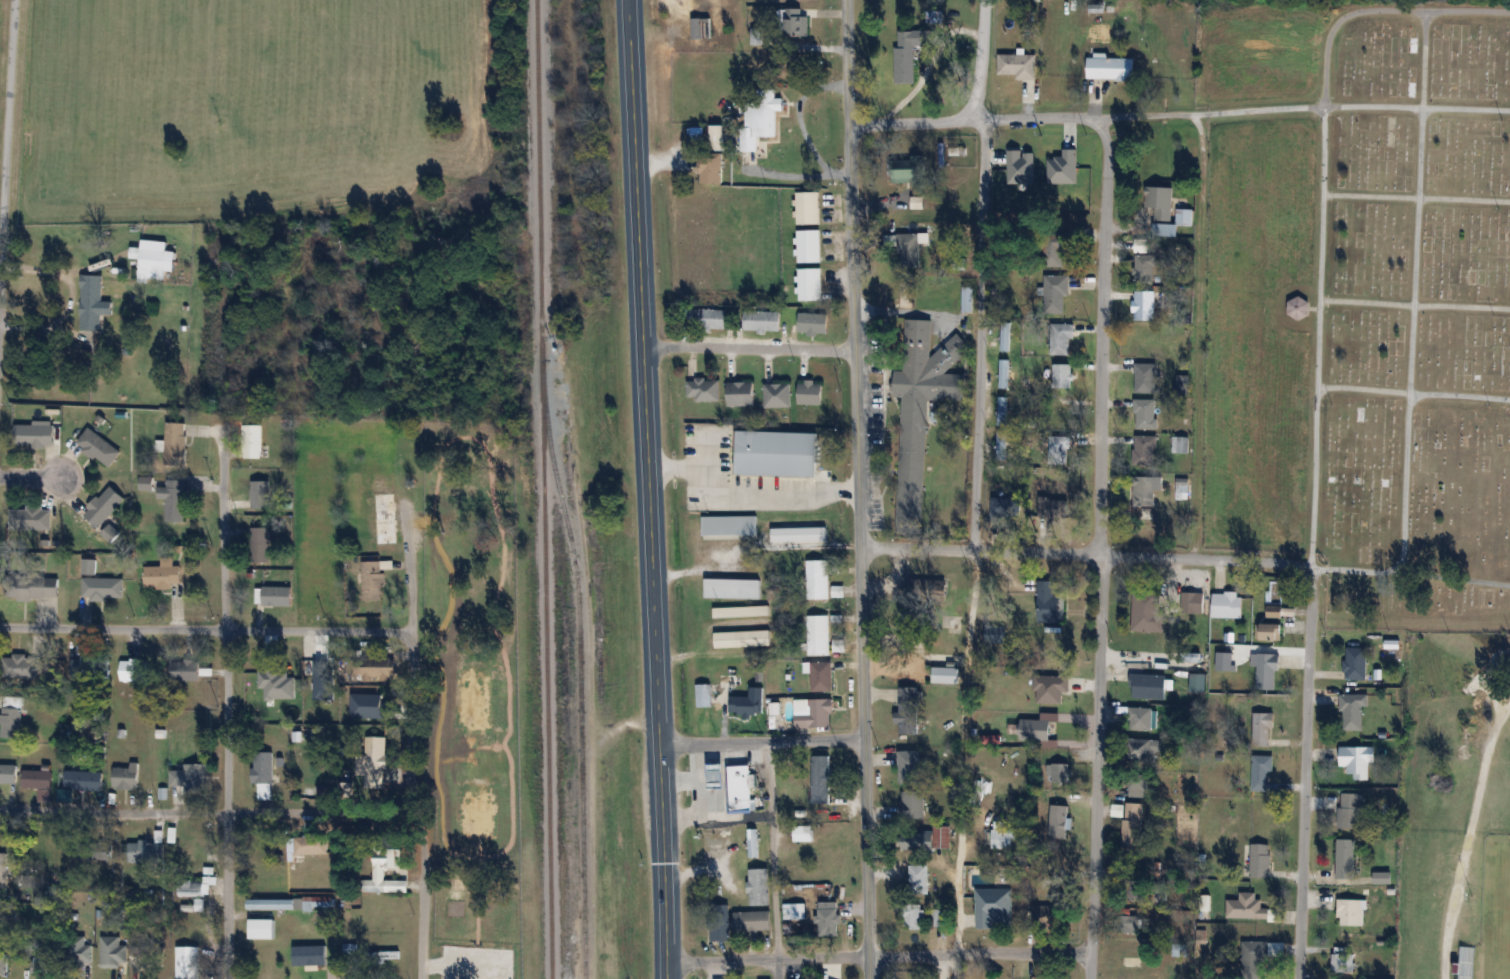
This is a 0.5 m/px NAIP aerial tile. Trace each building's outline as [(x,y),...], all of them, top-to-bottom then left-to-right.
[(810,35),(810,15),(802,15),(802,8),(788,8),(788,35),(810,35)] [(942,12),(927,12),(927,23),(942,23),(942,12)] [(711,18),(693,18),(693,38),(711,38),(711,18)] [(752,44),(763,44),(763,29),(752,29),(752,44)] [(915,83),(915,46),(939,45),(939,30),(895,31),(896,83),(915,83)] [(1101,34),(1100,40),(1114,43),(1115,37),(1101,34)] [(998,57),(998,78),(1018,78),(1018,84),(1038,84),(1037,58),(1027,58),(1027,51),(1016,51),(1016,57),(998,57)] [(1093,56),(1093,60),(1085,60),(1085,83),(1134,82),(1134,63),(1108,63),(1108,56),(1093,56)] [(778,110),(785,110),(785,98),(745,97),(744,150),(758,151),(758,136),(777,136),(778,110)] [(724,125),(710,125),(711,154),(700,154),(701,182),(724,182),(724,125)] [(1070,148),(1024,148),(1024,158),(1070,158),(1070,148)] [(893,183),(926,183),(926,157),(893,157),(893,183)] [(1173,221),(1173,187),(1145,187),(1145,207),(1156,207),(1156,221),(1173,221)] [(820,224),(820,191),(797,191),(797,224),(820,224)] [(797,230),(797,262),(821,262),(821,230),(797,230)] [(1070,252),(1070,232),(1044,231),(1044,267),(1065,267),(1065,252),(1070,252)] [(899,233),(899,269),(920,269),(920,233),(899,233)] [(165,280),(167,241),(142,240),(141,249),(132,248),(132,258),(140,258),(139,278),(165,280)] [(1161,255),(1136,255),(1136,283),(1161,283),(1161,255)] [(799,301),(822,301),(822,269),(799,269),(799,301)] [(101,331),(102,275),(82,275),(81,330),(101,331)] [(1045,312),(1068,312),(1068,275),(1045,275),(1045,312)] [(972,312),(972,287),(962,287),(962,312),(972,312)] [(1165,308),(1165,291),(1137,291),(1137,320),(1155,320),(1155,308),(1165,308)] [(1310,299),(1290,299),(1290,316),(1310,316),(1310,299)] [(727,309),(691,309),(691,329),(727,329),(727,309)] [(781,331),(781,312),(744,312),(744,331),(781,331)] [(828,314),(799,314),(799,335),(828,335),(828,314)] [(927,399),(966,399),(966,374),(944,373),(965,355),(965,341),(958,333),(931,357),(932,320),(904,319),(903,372),(893,372),(893,397),(901,397),(898,531),(900,533),(924,533),(927,399)] [(1051,323),(1051,355),(1073,355),(1073,323),(1051,323)] [(1000,351),(1010,351),(1010,327),(1000,327),(1000,351)] [(999,388),(1009,388),(1009,359),(999,359),(999,388)] [(1054,388),(1074,388),(1074,363),(1054,363),(1054,388)] [(1156,363),(1136,363),(1136,393),(1156,393),(1156,363)] [(1178,376),(1178,387),(1189,387),(1189,375),(1178,376)] [(720,401),(720,380),(689,380),(689,401),(720,401)] [(728,406),(755,406),(755,382),(728,382),(728,406)] [(823,404),(823,382),(799,382),(799,404),(823,404)] [(791,384),(765,384),(765,407),(791,407),(791,384)] [(1008,397),(998,397),(998,425),(1008,425),(1008,397)] [(1074,397),(1052,397),(1052,425),(1074,425),(1074,397)] [(1134,429),(1157,429),(1157,399),(1134,399),(1134,429)] [(187,464),(187,423),(166,423),(166,464),(187,464)] [(55,425),(15,425),(15,446),(55,446),(55,425)] [(263,425),(245,425),(245,457),(263,457),(263,425)] [(121,452),(90,427),(77,442),(108,468),(121,452)] [(818,476),(818,433),(740,431),(739,475),(818,476)] [(997,459),(1008,459),(1008,431),(997,431),(997,459)] [(1049,463),(1070,463),(1070,436),(1049,436),(1049,463)] [(1156,436),(1134,436),(1134,465),(1156,465),(1156,436)] [(1132,506),(1154,506),(1154,476),(1132,476),(1132,506)] [(167,499),(167,521),(187,522),(187,480),(160,480),(160,499),(167,499)] [(251,480),(251,508),(270,508),(270,480),(251,480)] [(396,492),(387,492),(387,480),(376,480),(376,543),(396,543),(396,492)] [(1189,491),(1189,480),(1177,480),(1177,491),(1189,491)] [(84,512),(99,527),(126,499),(111,485),(84,512)] [(1021,497),(992,497),(992,517),(1021,517),(1021,497)] [(1069,499),(1040,498),(1039,518),(1068,519),(1069,499)] [(52,529),(52,507),(11,507),(11,529),(52,529)] [(703,535),(758,535),(758,516),(703,516),(703,535)] [(272,562),(272,527),(252,527),(252,562),(272,562)] [(96,560),(85,559),(84,573),(95,573),(96,560)] [(182,587),(182,566),(173,566),(173,559),(163,559),(163,566),(146,566),(146,587),(182,587)] [(363,561),(363,601),(385,601),(384,561),(363,561)] [(808,599),(828,599),(828,564),(808,564),(808,599)] [(1032,575),(1032,617),(1056,618),(1056,576),(1032,575)] [(59,576),(16,576),(16,599),(59,599),(59,576)] [(83,578),(83,599),(124,599),(124,578),(83,578)] [(911,590),(935,587),(934,578),(910,581),(911,590)] [(760,579),(705,579),(705,598),(760,598),(760,579)] [(292,587),(263,587),(263,606),(292,606),(292,587)] [(1166,632),(1166,612),(1161,612),(1161,591),(1134,591),(1133,631),(1166,632)] [(1205,593),(1184,593),(1184,614),(1205,614),(1205,593)] [(1213,618),(1243,618),(1243,593),(1213,593),(1213,618)] [(769,606),(713,607),(714,617),(770,616),(769,606)] [(1268,619),(1284,619),(1284,606),(1268,606),(1268,619)] [(961,639),(961,613),(948,613),(948,639),(961,639)] [(829,615),(805,616),(805,655),(830,654),(829,615)] [(1284,640),(1284,624),(1257,624),(1257,640),(1284,640)] [(771,646),(771,631),(714,631),(715,647),(771,646)] [(1367,680),(1367,648),(1345,648),(1345,680),(1367,680)] [(377,651),(377,657),(363,657),(364,680),(393,680),(393,651),(377,651)] [(1,676),(37,681),(40,658),(5,653),(1,676)] [(1257,689),(1276,689),(1276,670),(1280,670),(1280,653),(1257,653),(1257,689)] [(1028,684),(1029,655),(1066,657),(1065,689),(1057,689),(1057,700),(1032,699),(1033,684),(1028,684)] [(121,681),(149,681),(149,660),(121,660),(121,681)] [(170,680),(199,680),(199,661),(170,661),(170,680)] [(832,662),(807,662),(807,672),(812,672),(812,691),(832,691),(832,662)] [(959,667),(932,667),(932,683),(959,683),(959,667)] [(1132,699),(1167,699),(1167,674),(1132,674),(1132,699)] [(712,684),(697,684),(697,706),(712,706),(712,684)] [(763,714),(763,687),(750,687),(750,696),(735,696),(735,714),(763,714)] [(919,687),(900,687),(900,734),(919,734),(919,687)] [(1364,706),(1369,706),(1369,694),(1341,694),(1341,730),(1364,730),(1364,706)] [(21,737),(23,699),(3,699),(2,737),(21,737)] [(796,727),(832,727),(832,699),(796,699),(796,727)] [(1131,731),(1154,731),(1154,708),(1131,708),(1131,731)] [(1253,745),(1274,745),(1274,712),(1253,712),(1253,745)] [(1016,714),(1046,716),(1045,736),(1015,735),(1016,714)] [(366,776),(387,776),(387,736),(366,736),(366,776)] [(1161,740),(1131,740),(1131,761),(1161,761),(1161,740)] [(1369,762),(1375,762),(1375,746),(1340,746),(1340,774),(1353,774),(1353,780),(1369,780),(1369,762)] [(921,782),(921,750),(900,750),(900,782),(921,782)] [(254,784),(259,784),(259,799),(272,799),(272,752),(254,752),(254,784)] [(812,803),(830,803),(830,755),(812,755),(812,803)] [(1268,771),(1274,771),(1274,755),(1252,755),(1252,791),(1268,791),(1268,771)] [(1049,782),(1073,782),(1073,761),(1049,761),(1049,782)] [(186,793),(207,793),(207,765),(186,765),(186,793)] [(751,801),(750,765),(711,766),(712,788),(728,787),(729,813),(755,812),(755,801),(751,801)] [(131,766),(139,767),(137,784),(112,783),(113,770),(131,772),(131,766)] [(18,779),(18,769),(0,768),(0,778),(18,779)] [(53,770),(24,770),(24,788),(53,789),(53,770)] [(103,791),(103,772),(66,772),(66,791),(103,791)] [(1149,773),(1128,772),(1128,796),(1148,797),(1149,773)] [(925,819),(925,791),(901,791),(901,819),(925,819)] [(1359,793),(1342,793),(1342,829),(1359,829),(1359,793)] [(1142,853),(1144,803),(1125,803),(1123,853),(1142,853)] [(1051,838),(1068,838),(1069,805),(1051,805),(1051,838)] [(1007,830),(1007,821),(992,821),(992,849),(1030,849),(1030,830),(1007,830)] [(814,842),(814,825),(794,825),(794,842),(814,842)] [(952,826),(934,826),(934,831),(920,831),(920,848),(952,848),(952,826)] [(748,829),(748,857),(758,857),(758,829),(748,829)] [(327,854),(327,836),(288,836),(288,862),(303,862),(303,854),(327,854)] [(401,849),(387,849),(387,836),(374,836),(374,881),(365,881),(365,893),(409,893),(409,880),(385,880),(385,868),(401,868),(401,849)] [(1356,878),(1356,840),(1337,840),(1337,878),(1356,878)] [(129,841),(129,861),(163,861),(163,841),(129,841)] [(112,843),(80,843),(80,860),(112,860),(112,843)] [(1251,877),(1271,877),(1271,844),(1252,844),(1251,877)] [(911,865),(911,891),(930,891),(930,865),(911,865)] [(749,905),(769,905),(769,869),(749,869),(749,905)] [(1375,884),(1392,884),(1392,872),(1375,872),(1375,884)] [(172,878),(163,878),(163,899),(172,899),(172,878)] [(1133,899),(1167,900),(1167,879),(1133,879),(1133,899)] [(178,895),(209,895),(209,884),(217,884),(217,880),(178,880),(178,895)] [(977,889),(977,929),(994,929),(994,926),(1013,926),(1013,889),(977,889)] [(1270,918),(1270,908),(1260,908),(1260,892),(1239,892),(1239,900),(1227,900),(1227,918),(1270,918)] [(303,897),(302,911),(312,912),(314,898),(303,897)] [(299,910),(299,899),(247,899),(247,910),(299,910)] [(1364,925),(1364,899),(1339,899),(1339,925),(1364,925)] [(839,924),(839,902),(816,902),(816,924),(839,924)] [(925,929),(925,905),(904,905),(904,929),(925,929)] [(1033,906),(1033,927),(1068,927),(1068,906),(1033,906)] [(17,931),(17,909),(6,909),(6,931),(17,931)] [(771,912),(736,912),(736,931),(771,931),(771,912)] [(949,912),(936,912),(935,925),(948,926),(949,912)] [(730,942),(730,916),(712,916),(712,942),(730,942)] [(1139,916),(1125,916),(1124,933),(1139,933),(1139,916)] [(275,939),(275,919),(250,919),(250,939),(275,939)] [(127,945),(121,945),(121,936),(102,936),(102,967),(127,967),(127,945)] [(92,937),(72,937),(72,963),(92,963),(92,937)] [(1269,942),(1243,942),(1243,978),(1262,978),(1262,962),(1269,962),(1269,942)] [(133,944),(133,965),(156,965),(156,944),(133,944)] [(199,946),(177,946),(177,978),(199,978),(199,946)] [(294,946),(294,967),(327,967),(327,946),(294,946)] [(1347,947),(1332,947),(1332,972),(1355,972),(1355,954),(1347,954),(1347,947)] [(1142,957),(1121,957),(1121,978),(1133,978),(1133,967),(1142,967),(1142,957)]
